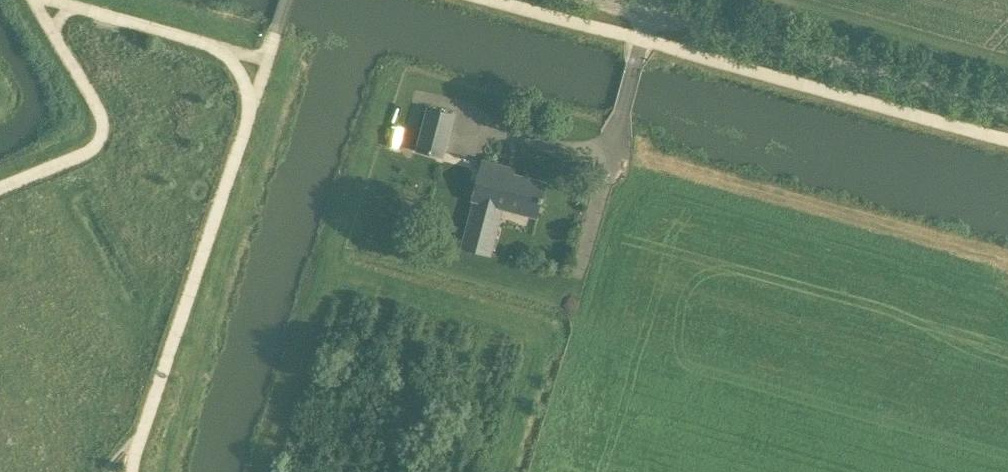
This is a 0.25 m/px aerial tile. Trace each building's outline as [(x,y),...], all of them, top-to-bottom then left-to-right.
[(445,159),(449,143),(456,115),(427,108),(416,151),(445,159)] [(503,208),(536,217),(546,183),(504,172),(505,167),(484,161),(473,200),(475,201),(463,247),(491,254),(503,208)]
